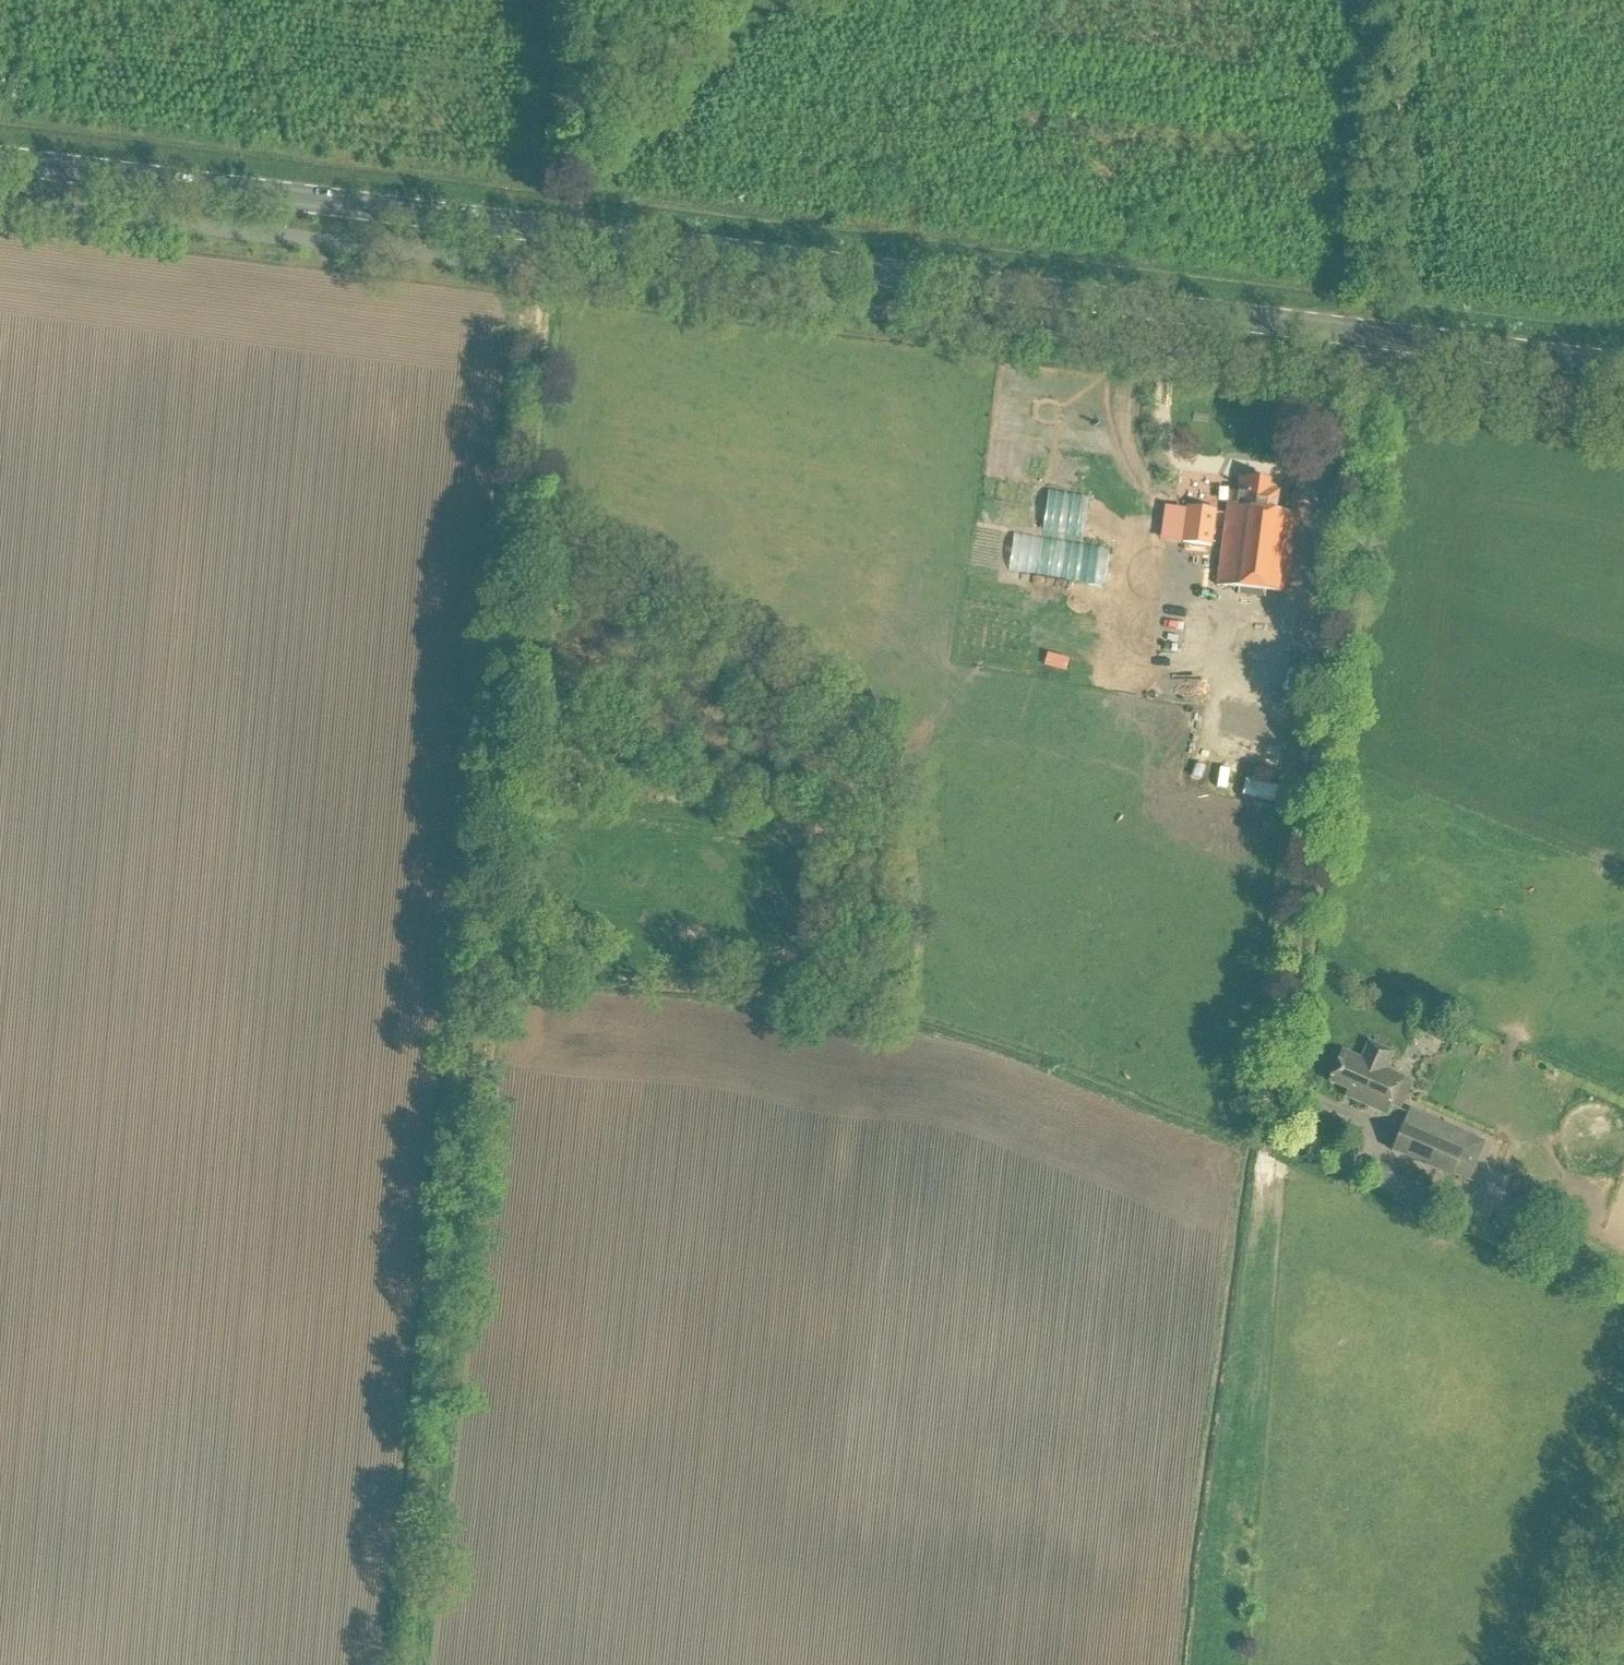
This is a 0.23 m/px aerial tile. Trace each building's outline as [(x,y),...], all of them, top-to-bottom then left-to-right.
[(1215,585),(1283,594),(1294,515),(1273,513),(1276,494),(1272,493),(1273,488),(1267,487),(1268,482),(1246,479),(1246,480),(1238,478),(1236,494),(1228,492),(1215,585)] [(1212,547),(1216,514),(1187,510),(1183,543),(1212,547)] [(1350,1100),(1382,1114),(1398,1078),(1382,1071),(1389,1054),(1366,1044),(1359,1061),(1340,1053),(1327,1083),(1352,1094),(1350,1100)] [(1448,1175),(1468,1183),(1485,1143),(1408,1110),(1390,1152),(1447,1178),(1448,1175)]
